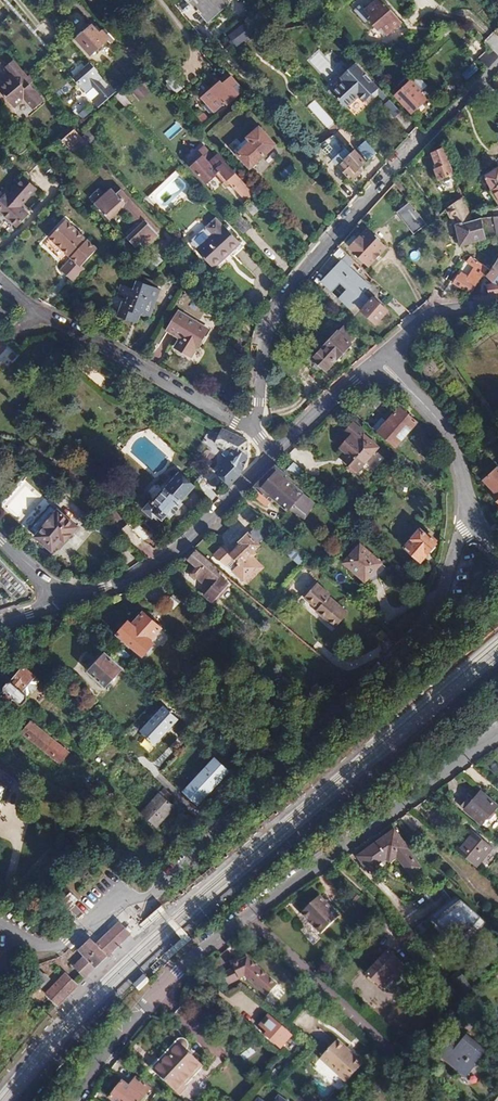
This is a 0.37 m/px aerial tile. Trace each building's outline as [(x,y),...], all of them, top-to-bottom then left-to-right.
[(229,0),(190,0),(189,1),(190,3),(180,12),(190,23),(200,14),(207,21),(214,14),(229,0)] [(382,0),(377,0),(366,9),(361,4),(355,10),(365,22),(369,20),(378,30),(381,28),(387,35),(401,22),(382,0)] [(229,35),(238,47),(252,35),(243,24),(229,35)] [(110,35),(105,29),(100,33),(92,25),(85,32),(77,39),(91,55),(108,40),(111,43),(114,40),(110,35)] [(319,53),(310,59),(323,77),(332,70),(319,53)] [(1,70),(4,73),(0,77),(0,90),(14,107),(25,98),(34,109),(44,100),(30,84),(35,79),(31,73),(27,76),(13,60),(9,64),(1,70)] [(85,93),(98,107),(116,91),(111,85),(106,89),(99,81),(102,78),(98,73),(99,72),(91,62),(73,78),(86,92),(85,93)] [(345,107),(358,95),(363,101),(365,100),(365,101),(367,101),(371,97),(371,95),(370,95),(372,94),(378,88),(355,63),(340,77),(344,80),(331,92),(345,107)] [(167,80),(177,93),(185,87),(175,74),(167,80)] [(223,83),(214,91),(212,88),(207,92),(201,97),(215,112),(226,103),(228,105),(244,91),(231,75),(223,83)] [(406,78),(394,90),(397,93),(409,82),(406,78)] [(220,80),(212,88),(214,91),(223,83),(220,80)] [(397,93),(395,95),(412,113),(420,105),(428,98),(411,80),(409,82),(397,93)] [(378,88),(372,94),(374,97),(378,94),(386,103),(383,105),(394,117),(400,112),(378,88)] [(131,105),(120,92),(115,96),(127,109),(131,105)] [(325,129),(333,124),(317,99),(309,104),(325,129)] [(86,108),(80,114),(83,118),(90,112),(86,108)] [(171,139),(183,129),(178,122),(165,133),(171,139)] [(276,145),(259,127),(234,150),(250,168),(262,157),(276,145)] [(74,129),(62,140),(69,149),(79,141),(87,150),(90,148),(81,138),(82,138),(74,129)] [(358,148),(368,159),(376,152),(366,141),(358,148)] [(216,171),(222,178),(224,176),(231,183),(246,200),(249,196),(253,193),(219,155),(214,159),(202,144),(185,160),(204,181),(216,171)] [(439,181),(455,175),(444,146),(435,150),(431,152),(437,168),(434,169),(439,181)] [(334,160),(349,177),(359,169),(362,165),(366,162),(355,150),(350,155),(346,150),(334,160)] [(291,165),(281,174),(286,181),(297,171),(291,165)] [(497,203),(497,168),(483,178),(485,183),(488,181),(492,190),(490,191),(497,203)] [(362,172),(359,169),(349,177),(351,181),(362,172)] [(219,180),(226,188),(231,183),(224,176),(222,178),(219,180)] [(8,196),(5,194),(0,199),(0,211),(10,220),(18,227),(29,215),(20,207),(37,188),(24,177),(8,196)] [(160,229),(122,189),(116,193),(111,188),(95,203),(110,220),(122,209),(135,224),(138,227),(129,236),(127,237),(136,247),(141,243),(146,248),(150,244),(153,241),(150,238),(157,232),(160,229)] [(461,245),(465,244),(497,235),(497,216),(481,218),(473,220),(464,196),(446,208),(457,228),(461,245)] [(397,212),(413,234),(427,224),(409,202),(397,212)] [(251,227),(241,216),(234,222),(244,233),(251,227)] [(229,254),(241,243),(224,225),(223,226),(215,218),(207,226),(214,234),(197,250),(213,268),(229,254)] [(97,249),(66,220),(50,237),(72,258),(61,270),(67,275),(73,281),(85,268),(82,265),(97,249)] [(126,233),(129,236),(138,227),(135,224),(126,233)] [(350,248),(369,266),(376,258),(386,247),(367,230),(359,239),(351,247),(350,248)] [(160,235),(157,232),(150,238),(153,241),(160,235)] [(348,244),(351,247),(359,239),(356,236),(355,236),(354,236),(348,242),(347,243),(348,244)] [(321,282),(349,308),(355,302),(362,309),(361,310),(376,324),(381,319),(387,312),(372,298),(370,300),(363,293),(370,286),(349,266),(354,261),(347,254),(321,282)] [(464,290),(471,293),(475,286),(476,287),(488,268),(469,257),(466,262),(474,267),(468,276),(461,272),(454,283),(464,290)] [(493,267),(491,270),(489,269),(484,275),(491,284),(486,285),(489,295),(497,294),(497,272),(493,267)] [(160,288),(137,280),(133,289),(122,285),(119,294),(128,297),(126,303),(123,302),(118,316),(124,318),(132,321),(135,313),(141,316),(150,319),(160,288)] [(208,329),(179,311),(167,330),(184,340),(179,347),(184,350),(192,355),(208,329)] [(132,321),(138,323),(141,316),(135,313),(132,321)] [(339,331),(313,358),(326,371),(352,343),(350,341),(355,336),(344,327),(340,332),(339,331)] [(235,342),(242,335),(236,328),(228,335),(235,342)] [(387,421),(377,432),(395,447),(417,422),(408,413),(400,406),(387,421)] [(382,417),(372,428),(377,432),(387,421),(382,417)] [(355,474),(378,447),(356,427),(348,435),(355,441),(350,446),(345,452),(344,451),(339,456),(349,465),(347,466),(347,469),(353,474),(355,474)] [(247,440),(222,429),(215,444),(226,449),(229,445),(234,450),(220,464),(222,467),(217,472),(229,485),(240,474),(247,457),(248,454),(248,450),(247,440)] [(303,471),(293,462),(287,469),(298,478),(303,471)] [(293,481),(276,465),(264,476),(254,487),(259,491),(254,497),(266,507),(274,498),(288,510),(293,504),(306,514),(315,504),(302,493),(304,493),(292,482),(293,481)] [(497,467),(488,475),(484,479),(496,493),(493,495),(497,501),(497,468),(497,467)] [(194,486),(179,473),(164,490),(158,485),(157,486),(156,486),(155,486),(154,485),(148,492),(149,492),(149,493),(149,494),(148,496),(152,499),(144,509),(152,517),(156,514),(163,520),(167,515),(170,517),(173,514),(179,507),(181,505),(179,503),(185,497),(194,486)] [(181,509),(179,507),(173,514),(175,516),(177,517),(178,516),(180,516),(181,515),(182,513),(182,511),(181,509)] [(43,527),(35,536),(43,543),(52,551),(58,544),(62,539),(65,541),(77,527),(58,511),(54,515),(50,511),(47,514),(46,514),(44,514),(43,515),(42,516),(41,517),(41,518),(41,520),(42,520),(39,524),(43,527)] [(421,529),(404,547),(420,562),(427,555),(437,544),(435,543),(437,541),(429,534),(428,535),(421,529)] [(254,551),(260,545),(248,533),(239,541),(241,544),(237,548),(231,553),(224,546),(213,556),(225,566),(226,565),(232,571),(243,581),(258,568),(254,562),(256,560),(254,557),(256,554),(254,551)] [(381,563),(360,544),(343,563),(365,582),(372,573),(381,563)] [(224,573),(194,547),(190,552),(185,557),(196,568),(192,573),(209,589),(204,595),(212,603),(228,584),(220,576),(224,573)] [(288,554),(299,565),(305,558),(294,548),(288,554)] [(264,567),(256,560),(254,562),(258,568),(243,581),(246,584),(255,576),(264,567)] [(350,614),(317,585),(304,599),(338,628),(350,614)] [(117,633),(143,656),(154,644),(150,640),(161,627),(144,612),(138,619),(133,625),(128,621),(117,633)] [(129,656),(119,646),(113,652),(124,662),(129,656)] [(104,687),(122,668),(105,653),(96,663),(88,672),(104,687)] [(136,663),(129,656),(124,662),(123,662),(131,669),(134,665),(136,663)] [(16,676),(11,682),(7,682),(4,687),(4,691),(6,693),(15,701),(12,704),(16,708),(19,705),(23,705),(27,699),(27,695),(22,691),(35,676),(35,675),(24,666),(16,676)] [(41,681),(35,676),(22,691),(27,695),(29,693),(32,693),(38,686),(37,684),(41,681)] [(3,696),(12,704),(15,701),(6,693),(3,696)] [(180,719),(165,706),(141,733),(156,746),(180,719)] [(68,752),(31,723),(22,733),(59,763),(64,757),(68,752)] [(232,770),(215,756),(183,792),(200,806),(232,770)] [(302,788),(290,797),(292,800),(294,801),(305,791),(304,790),(302,788)] [(482,825),(497,806),(481,791),(474,798),(471,802),(468,799),(467,799),(465,801),(462,805),(466,808),(465,810),(482,825)] [(165,818),(175,808),(159,793),(140,813),(156,828),(165,818)] [(76,829),(88,818),(80,810),(69,820),(76,829)] [(373,844),(358,856),(368,870),(386,858),(394,852),(398,857),(410,874),(420,867),(407,849),(408,848),(395,829),(373,844)] [(456,850),(476,867),(493,848),(472,830),(465,838),(456,850)] [(398,857),(394,852),(386,858),(389,863),(398,857)] [(213,864),(202,874),(204,876),(205,878),(216,868),(216,867),(213,864)] [(318,884),(315,887),(322,894),(325,891),(318,884)] [(339,917),(319,896),(322,894),(315,887),(305,897),(295,907),(309,921),(311,919),(316,924),(314,926),(321,934),(339,917)] [(72,908),(79,898),(71,893),(65,902),(72,908)] [(461,944),(483,920),(455,895),(433,919),(461,944)] [(126,938),(132,932),(126,925),(120,919),(110,928),(96,941),(91,935),(78,947),(84,954),(73,964),(85,977),(115,949),(119,944),(126,938)] [(265,945),(255,935),(249,942),(260,951),(265,945)] [(380,962),(368,975),(382,988),(384,986),(390,980),(392,982),(394,979),(403,987),(413,976),(404,967),(405,967),(389,952),(380,962)] [(234,969),(239,979),(244,976),(267,997),(277,985),(247,958),(239,962),(232,965),(234,969)] [(228,985),(239,979),(234,969),(223,974),(228,985)] [(42,989),(50,979),(40,970),(31,979),(42,989)] [(66,971),(45,992),(59,1005),(80,983),(66,971)] [(136,983),(140,988),(150,978),(149,977),(144,972),(134,982),(136,983)] [(433,994),(443,981),(432,972),(422,985),(433,994)] [(180,1007),(174,1016),(196,1030),(202,1020),(180,1007)] [(292,1035),(269,1015),(263,1021),(259,1026),(267,1032),(265,1035),(280,1049),(292,1035)] [(327,1046),(332,1037),(317,1028),(312,1036),(327,1046)] [(475,1065),(486,1051),(466,1035),(462,1041),(456,1036),(448,1047),(449,1048),(442,1058),(458,1071),(461,1068),(469,1074),(473,1069),(476,1065),(475,1065)] [(156,1074),(177,1093),(203,1066),(186,1050),(186,1049),(188,1046),(187,1043),(185,1040),(183,1039),(181,1039),(179,1040),(177,1041),(166,1053),(158,1061),(164,1066),(156,1074)] [(320,1058),(347,1082),(363,1064),(337,1040),(320,1058)] [(151,1069),(156,1074),(164,1066),(158,1061),(151,1069)] [(466,1078),(469,1074),(461,1068),(458,1071),(466,1078)] [(151,1088),(136,1077),(129,1086),(122,1081),(115,1090),(109,1098),(113,1100),(141,1100),(151,1088)] [(317,1079),(311,1086),(323,1098),(330,1091),(317,1079)]
